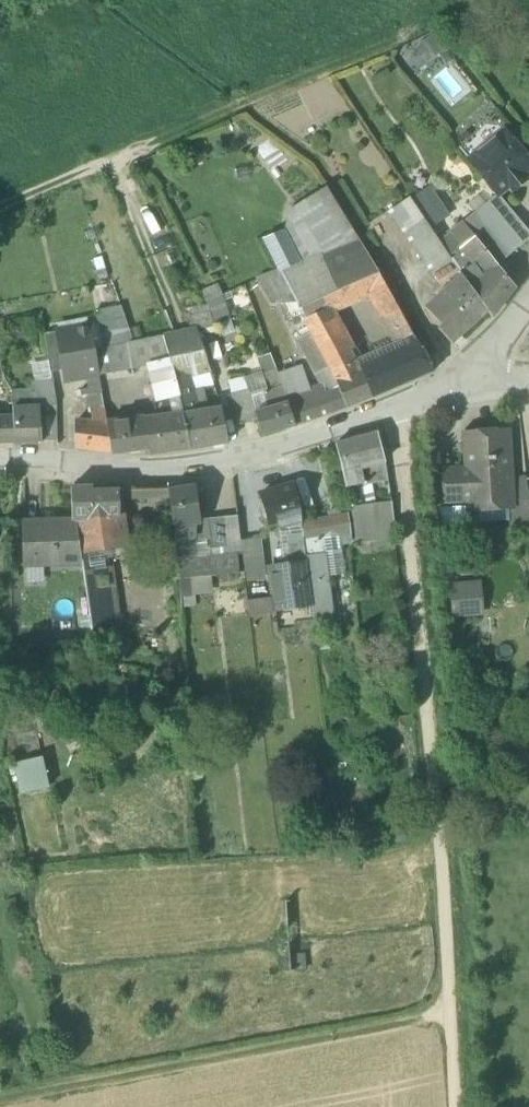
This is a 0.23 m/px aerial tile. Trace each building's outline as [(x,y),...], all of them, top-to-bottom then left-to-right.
[(433,55),(443,47),(432,34),(422,43),(433,55)] [(470,160),(499,196),(510,187),(512,189),(525,178),(523,176),(528,171),(528,160),(505,131),(470,160)] [(436,181),(452,207),(471,195),(455,169),(436,181)] [(288,212),(284,230),(302,263),(358,239),(326,188),(288,212)] [(427,188),(411,199),(433,231),(449,219),(427,188)] [(499,196),(475,215),(510,256),(528,240),(528,232),(499,196)] [(439,243),(411,199),(392,211),(427,261),(444,248),(440,242),(439,243)] [(510,256),(475,215),(464,225),(477,241),(498,266),(510,256)] [(477,241),(464,225),(440,242),(444,248),(452,259),(454,261),(458,258),(455,254),(468,246),(477,241)] [(264,241),(280,272),(302,263),(284,230),(264,241)] [(297,303),(306,320),(330,311),(334,309),(340,307),(370,295),(387,287),(370,258),(358,239),(302,263),(280,272),(297,303)] [(498,266),(477,241),(468,246),(478,270),(466,279),(467,280),(490,312),(494,317),(516,287),(498,266)] [(444,248),(427,261),(434,272),(452,259),(444,248)] [(296,304),(297,303),(280,272),(258,281),(272,305),(278,305),(296,304)] [(490,312),(467,280),(455,291),(451,286),(427,308),(443,326),(439,329),(454,345),(490,312)] [(400,312),(387,287),(370,295),(388,321),(391,319),(400,312)] [(223,295),(211,298),(214,317),(227,314),(223,295)] [(338,384),(296,304),(278,305),(320,391),(338,385),(338,384)] [(103,348),(133,342),(122,307),(96,312),(103,348)] [(355,360),(330,311),(306,320),(339,383),(359,375),(352,362),(355,360)] [(410,330),(400,312),(391,319),(404,334),(407,332),(410,330)] [(189,317),(192,331),(198,330),(215,327),(211,313),(189,317)] [(96,349),(92,326),(58,332),(58,333),(65,371),(67,382),(76,380),(80,375),(85,379),(86,379),(88,389),(102,387),(96,351),(96,350),(96,349)] [(164,336),(170,360),(183,357),(187,375),(210,370),(198,330),(192,331),(164,336)] [(51,373),(65,371),(58,333),(45,335),(47,352),(48,360),(51,373)] [(171,364),(170,360),(164,336),(133,342),(103,348),(96,349),(96,350),(100,375),(157,366),(171,364)] [(417,343),(361,368),(363,374),(373,398),(433,373),(417,343)] [(257,358),(264,379),(279,374),(271,353),(257,358)] [(184,415),(195,413),(187,375),(183,357),(170,360),(171,364),(179,398),(183,413),(184,415)] [(56,403),(51,373),(48,360),(30,363),(37,408),(40,408),(56,407),(56,403)] [(166,401),(179,398),(171,364),(157,366),(166,401)] [(264,379),(274,407),(289,403),(286,394),(279,374),(264,379)] [(339,383),(338,384),(338,385),(348,409),(373,398),(363,374),(359,375),(339,383)] [(329,416),(348,409),(338,385),(320,391),(329,416)] [(250,389),(231,394),(239,424),(258,420),(256,413),(257,412),(250,389)] [(293,391),(286,394),(289,403),(289,404),(296,401),(293,391)] [(296,401),(289,404),(296,426),(296,427),(329,416),(320,391),(296,401)] [(31,392),(13,394),(14,410),(32,409),(31,392)] [(103,393),(90,397),(95,423),(107,423),(103,393)] [(257,412),(256,413),(258,420),(262,436),(296,426),(289,404),(289,403),(274,407),(257,412)] [(56,407),(40,408),(43,443),(57,445),(56,407)] [(32,409),(14,410),(14,418),(13,418),(16,444),(43,443),(40,408),(37,408),(32,409)] [(195,413),(184,415),(192,450),(229,444),(222,410),(195,413)] [(183,413),(107,423),(112,453),(150,448),(151,456),(192,450),(184,415),(183,413)] [(15,444),(13,418),(0,418),(0,444),(15,444)] [(95,423),(89,424),(75,424),(75,449),(112,453),(107,423),(95,423)] [(378,434),(336,445),(341,466),(384,454),(378,434)] [(507,435),(467,438),(469,472),(447,473),(448,500),(471,499),(471,507),(478,507),(479,524),(509,522),(508,505),(510,505),(509,481),(507,435)] [(384,454),(341,466),(346,490),(360,487),(389,481),(389,477),(384,454)] [(509,481),(510,505),(508,505),(509,522),(528,519),(528,493),(526,480),(509,481)] [(294,484),(261,494),(270,524),(278,522),(280,529),(302,523),(300,505),(294,484)] [(195,487),(170,490),(175,526),(179,562),(190,561),(193,561),(192,551),(191,542),(210,540),(211,548),(226,547),(223,518),(200,521),(195,487)] [(360,487),(346,490),(351,508),(363,507),(360,487)] [(120,491),(92,492),(93,488),(72,489),(73,521),(77,521),(81,549),(124,542),(120,517),(120,491)] [(363,507),(351,508),(352,516),(355,534),(370,532),(395,529),(392,503),(363,507)] [(330,518),(302,523),(304,535),(306,550),(340,545),(347,544),(350,544),(350,543),(351,542),(351,540),(353,540),(349,516),(340,517),(340,512),(329,513),(330,518)] [(238,516),(223,518),(226,547),(241,545),(242,545),(241,542),(238,516)] [(73,521),(24,522),(25,566),(74,566),(73,521)] [(81,549),(77,521),(73,521),(74,566),(83,566),(81,549)] [(395,529),(370,532),(371,543),(396,539),(395,529)] [(370,532),(355,534),(356,543),(357,544),(371,543),(370,532)] [(293,565),(270,569),(275,610),(313,605),(307,558),(306,550),(304,535),(289,537),(293,565)] [(260,540),(241,542),(242,545),(243,555),(246,581),(264,579),(260,540)] [(243,555),(242,545),(241,545),(226,547),(211,548),(192,551),(193,561),(190,561),(192,578),(240,575),(238,555),(243,555)] [(340,545),(306,550),(307,558),(326,555),(341,553),(340,545)] [(326,555),(307,558),(313,605),(315,619),(333,617),(326,555)] [(190,561),(179,562),(180,580),(192,578),(190,561)] [(114,570),(84,575),(92,628),(122,624),(114,570)] [(192,578),(180,580),(182,598),(193,597),(192,578)] [(479,586),(452,589),(454,614),(481,612),(479,586)] [(19,792),(49,788),(44,756),(15,761),(19,792)]
